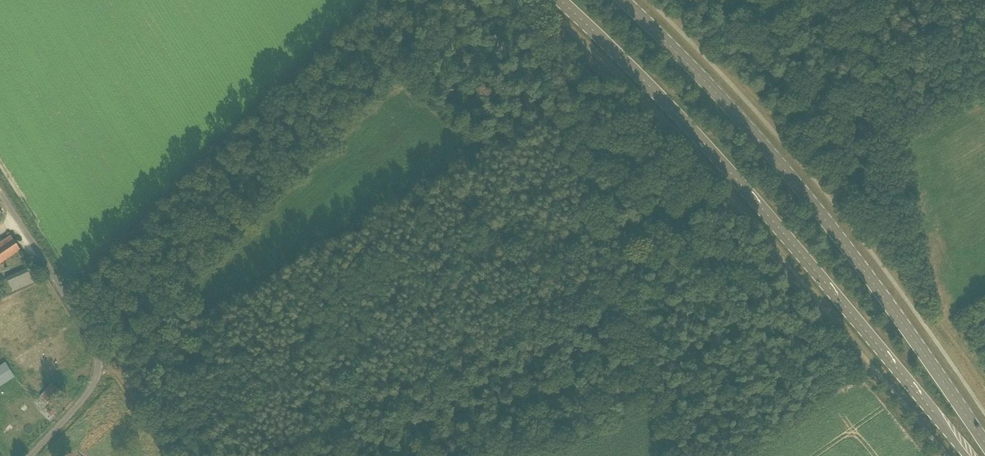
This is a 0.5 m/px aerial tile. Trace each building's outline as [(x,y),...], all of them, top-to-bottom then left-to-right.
[(0,243),(0,263),(1,264),(21,250),(11,236),(0,243)] [(13,292),(34,282),(28,267),(6,276),(13,292)] [(13,374),(6,363),(0,367),(0,382),(13,374)] [(62,393),(52,383),(40,396),(51,406),(62,393)]
